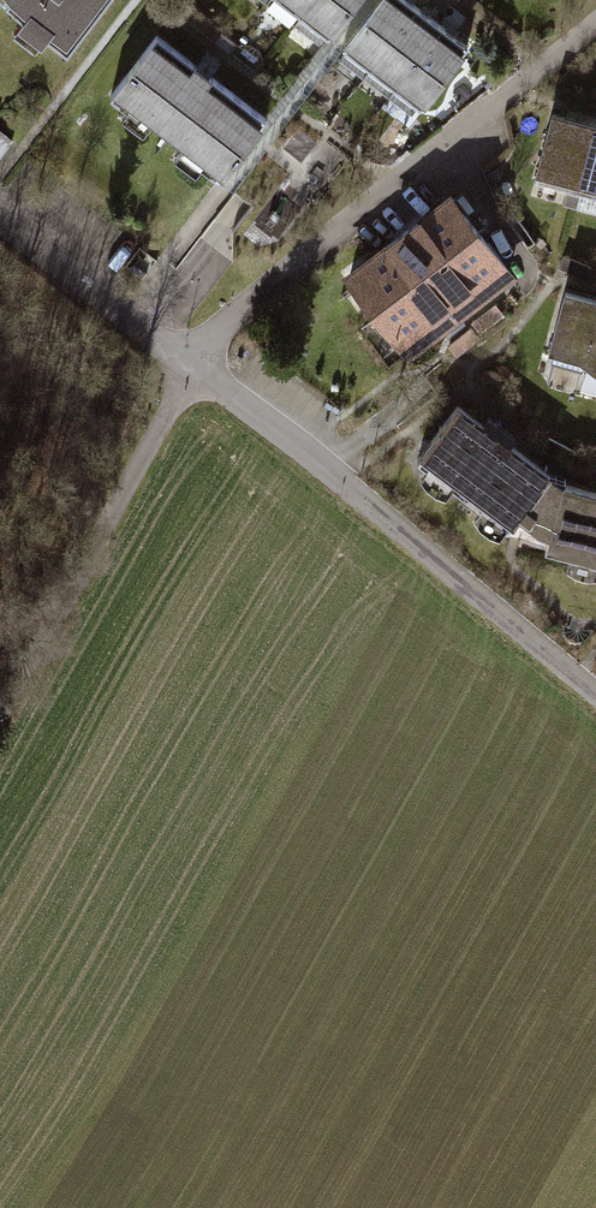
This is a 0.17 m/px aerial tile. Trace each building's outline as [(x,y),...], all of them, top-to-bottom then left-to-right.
[(67,66),(118,0),(0,0),(0,9),(67,66)] [(315,0),(270,0),(299,21),(315,0)] [(299,21),(324,40),(354,0),(315,0),(299,21)] [(409,22),(383,2),(339,60),(364,80),(409,22)] [(438,43),(409,22),(364,80),(393,102),(438,43)] [(417,120),(462,62),(438,43),(393,102),(417,120)] [(154,54),(112,109),(128,121),(123,128),(144,144),(149,137),(181,161),(176,168),(197,184),(202,177),(215,187),(257,132),(209,96),(214,89),(204,81),(195,74),(190,81),(154,54)] [(595,124),(553,112),(534,177),(578,189),(595,124)] [(595,124),(578,189),(595,194),(595,124)] [(428,352),(518,279),(454,199),(382,256),(371,243),(336,270),(394,343),(410,330),(428,352)] [(565,292),(545,363),(595,377),(595,301),(565,292)] [(464,408),(422,460),(514,533),(552,484),(464,408)] [(569,494),(552,484),(514,533),(547,558),(595,572),(595,501),(569,494)]
